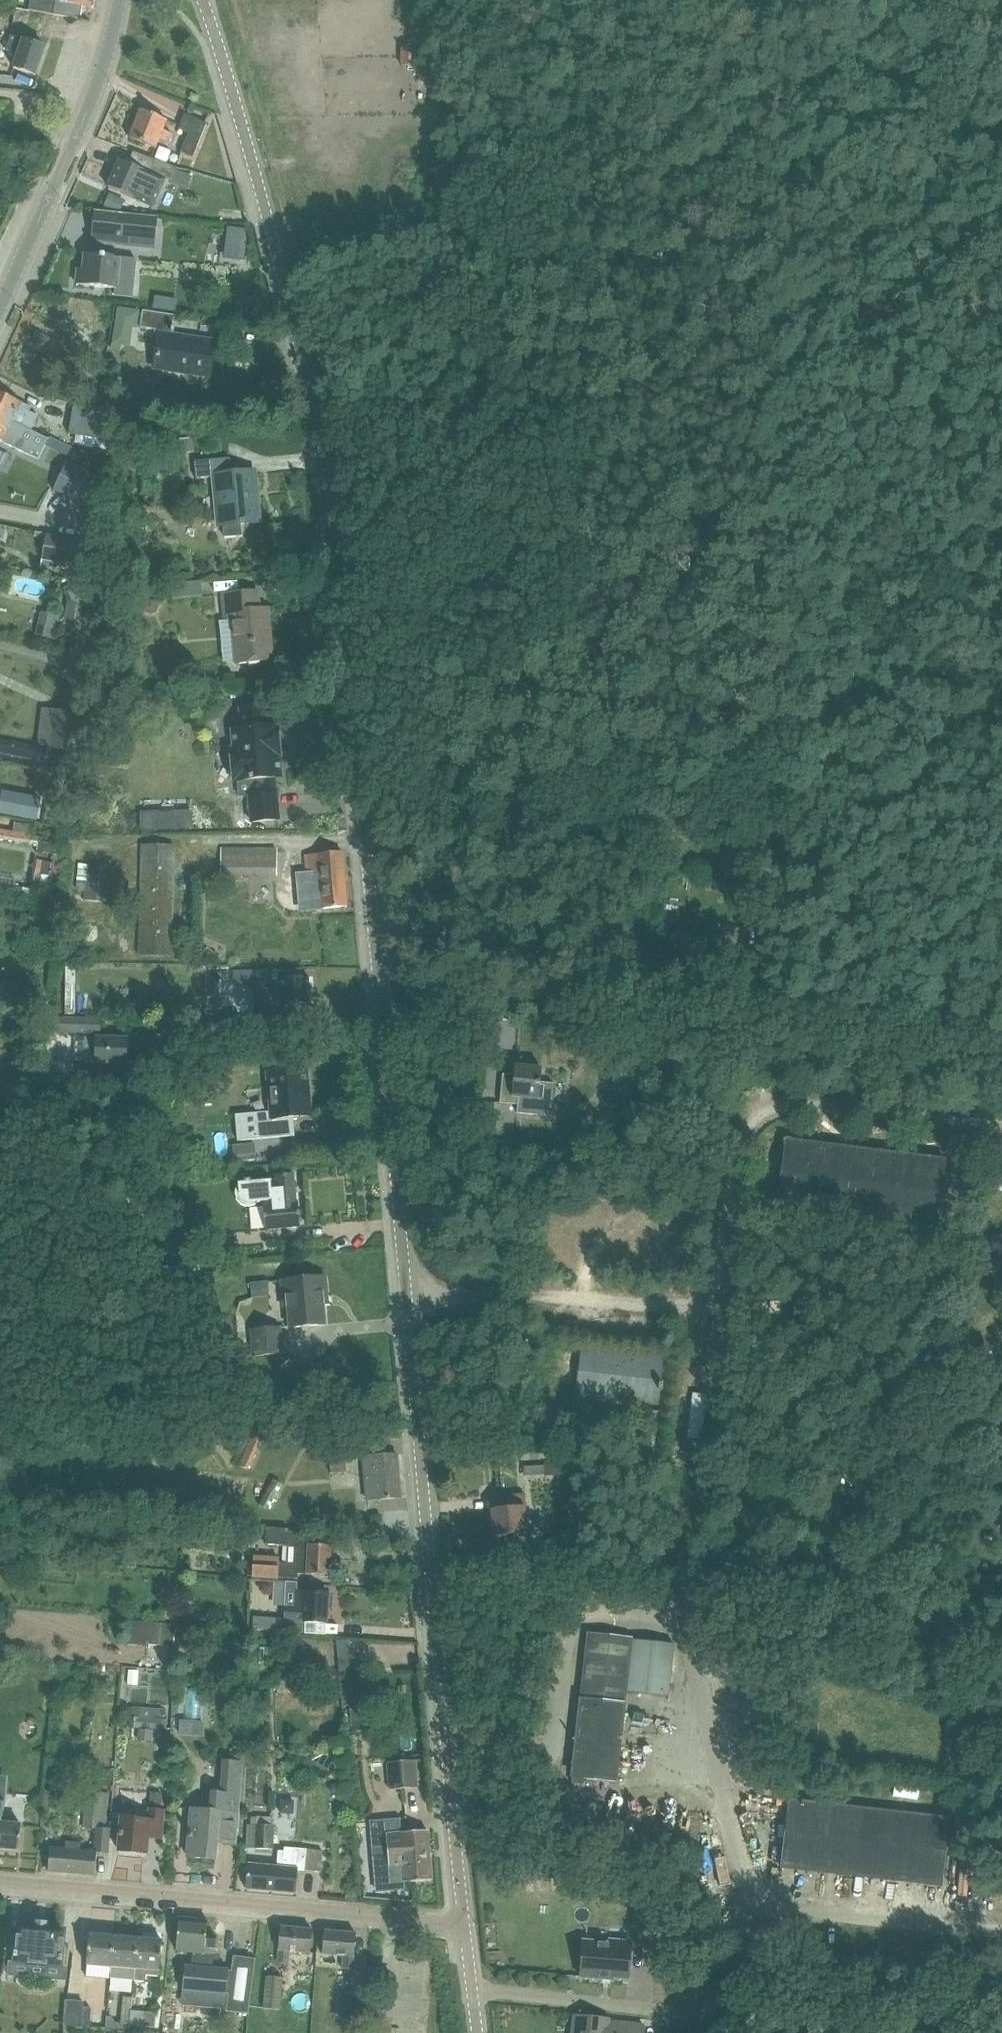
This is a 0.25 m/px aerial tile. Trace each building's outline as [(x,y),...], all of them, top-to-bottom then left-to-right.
[(81,6),(93,9),(95,0),(61,0),(60,3),(44,0),(30,0),(28,12),(54,17),(79,20),(81,6)] [(14,69),(35,77),(45,48),(11,37),(6,51),(18,56),(14,69)] [(402,67),(415,67),(415,47),(402,46),(402,67)] [(199,96),(191,93),(189,100),(197,102),(199,96)] [(141,111),(130,139),(155,150),(159,141),(168,145),(172,135),(163,131),(167,121),(141,111)] [(206,124),(184,115),(178,130),(188,133),(180,153),(193,158),(206,124)] [(148,173),(181,185),(185,175),(176,172),(177,168),(153,159),(148,173)] [(120,161),(108,188),(133,199),(153,208),(165,181),(144,172),(120,161)] [(94,212),(91,244),(155,251),(158,218),(94,212)] [(229,228),(228,239),(243,241),(242,230),(229,228)] [(76,286),(96,288),(117,290),(120,258),(85,255),(83,270),(78,270),(76,286)] [(173,311),(176,298),(154,293),(151,306),(173,311)] [(118,309),(116,325),(132,328),(136,328),(139,312),(118,309)] [(174,317),(144,312),(141,329),(162,332),(156,368),(209,376),(214,344),(171,337),(172,333),(174,334),(175,329),(172,329),(174,317)] [(31,432),(38,417),(29,413),(31,409),(0,394),(0,418),(31,432)] [(52,424),(78,429),(77,436),(108,441),(114,411),(74,404),(71,419),(54,416),(52,424)] [(48,440),(31,432),(0,418),(0,442),(39,460),(48,440)] [(68,458),(73,449),(51,439),(47,448),(68,458)] [(193,453),(193,441),(177,442),(177,454),(193,453)] [(242,533),(241,523),(260,522),(258,500),(256,501),(253,473),(232,475),(230,459),(194,462),(196,478),(219,477),(223,525),(224,535),(242,533)] [(106,480),(67,461),(53,491),(91,509),(106,480)] [(54,563),(73,567),(79,539),(47,533),(47,534),(47,537),(46,539),(40,568),(52,571),(54,563)] [(201,582),(171,585),(173,599),(202,596),(201,582)] [(65,593),(70,604),(86,597),(81,586),(65,593)] [(260,610),(258,592),(222,595),(225,620),(233,619),(237,665),(272,662),(268,610),(260,610)] [(158,612),(159,607),(156,602),(150,601),(146,603),(144,608),(147,613),(153,615),(158,612)] [(36,612),(33,635),(46,637),(50,614),(36,612)] [(230,751),(233,780),(237,780),(237,782),(266,780),(274,779),(281,778),(279,757),(281,757),(278,728),(277,728),(276,726),(268,727),(266,707),(239,710),(241,730),(232,730),(234,750),(230,751)] [(52,739),(52,749),(76,751),(79,712),(55,710),(52,739)] [(10,756),(12,743),(2,741),(0,741),(0,754),(10,756)] [(0,762),(0,787),(5,788),(9,764),(0,762)] [(276,795),(275,795),(274,779),(266,780),(267,795),(249,797),(251,823),(279,821),(276,795)] [(40,799),(3,792),(0,810),(0,815),(36,821),(40,799)] [(138,810),(138,830),(186,829),(185,809),(138,810)] [(37,847),(36,854),(43,855),(43,853),(60,855),(61,845),(39,842),(40,835),(31,834),(33,826),(16,823),(15,831),(0,829),(0,841),(37,847)] [(140,845),(139,953),(175,953),(176,845),(140,845)] [(222,850),(222,874),(276,875),(276,850),(222,850)] [(347,907),(342,853),(305,857),(307,876),(320,875),(323,909),(347,907)] [(62,856),(60,855),(52,854),(51,864),(49,874),(49,877),(48,882),(48,885),(57,887),(62,856)] [(0,886),(0,895),(13,897),(13,899),(38,902),(38,894),(46,895),(48,885),(48,882),(49,877),(49,874),(51,864),(36,861),(33,874),(31,890),(0,886)] [(89,876),(85,876),(83,901),(103,903),(105,876),(102,876),(103,869),(90,868),(89,876)] [(73,967),(63,968),(63,1016),(74,1015),(73,967)] [(260,994),(282,993),(282,1005),(309,1004),(308,978),(260,980),(260,994)] [(0,985),(0,1016),(21,1014),(19,983),(0,985)] [(85,1035),(84,1064),(126,1065),(127,1040),(102,1039),(103,1016),(86,1016),(86,1019),(47,1018),(46,1033),(85,1035)] [(41,1019),(29,1019),(28,1033),(40,1034),(41,1019)] [(164,1053),(164,1065),(176,1066),(176,1053),(164,1053)] [(537,1116),(542,1069),(515,1067),(514,1076),(503,1075),(500,1104),(518,1106),(517,1114),(537,1116)] [(238,1142),(259,1140),(295,1137),(293,1118),(311,1116),(307,1070),(267,1073),(271,1113),(235,1116),(238,1142)] [(945,1158),(785,1139),(783,1154),(777,1154),(775,1174),(781,1175),(777,1207),(938,1226),(941,1194),(948,1194),(950,1173),(944,1173),(945,1158)] [(255,1145),(233,1146),(234,1162),(256,1161),(255,1145)] [(264,1208),(265,1231),(300,1227),(297,1193),(295,1193),(294,1175),(276,1176),(276,1181),(238,1185),(236,1189),(236,1196),(237,1201),(243,1206),(248,1207),(255,1206),(260,1202),(263,1202),(264,1208)] [(290,1329),(325,1326),(323,1297),(327,1296),(325,1277),(281,1281),(284,1309),(288,1309),(290,1329)] [(267,1282),(248,1282),(249,1297),(267,1297),(267,1282)] [(250,1330),(252,1357),(282,1354),(280,1327),(250,1330)] [(582,1350),(576,1397),(657,1406),(663,1359),(582,1350)] [(249,1470),(263,1437),(253,1433),(239,1465),(249,1470)] [(370,1449),(369,1437),(330,1440),(331,1448),(331,1452),(370,1449)] [(368,1502),(401,1499),(397,1455),(364,1458),(368,1502)] [(346,1458),(330,1460),(331,1474),(347,1472),(346,1458)] [(570,1463),(524,1467),(524,1476),(571,1473),(570,1463)] [(273,1480),(258,1506),(268,1511),(282,1485),(273,1480)] [(494,1537),(514,1535),(527,1534),(524,1508),(525,1508),(524,1495),(498,1498),(499,1510),(491,1511),(494,1537)] [(310,1533),(289,1532),(289,1530),(267,1528),(266,1545),(288,1546),(287,1563),(279,1562),(279,1558),(253,1557),(252,1577),(293,1580),(293,1574),(311,1575),(330,1576),(332,1547),(309,1546),(310,1533)] [(327,1624),(328,1609),(331,1609),(332,1598),(329,1598),(329,1594),(295,1592),(294,1604),(283,1604),(282,1619),(253,1617),(253,1629),(305,1632),(305,1622),(327,1624)] [(165,1608),(164,1620),(176,1621),(177,1609),(165,1608)] [(127,1645),(173,1649),(175,1625),(129,1621),(127,1645)] [(616,1782),(626,1692),(667,1696),(672,1649),(631,1644),(632,1640),(589,1635),(578,1729),(574,1729),(573,1743),(577,1743),(572,1784),(584,1786),(585,1778),(616,1782)] [(348,1662),(338,1662),(339,1672),(349,1672),(348,1662)] [(199,1715),(196,1687),(179,1688),(182,1717),(199,1715)] [(130,1717),(129,1728),(162,1730),(164,1709),(132,1707),(131,1717),(130,1717)] [(178,1733),(200,1732),(199,1717),(177,1718),(178,1733)] [(367,1718),(351,1719),(351,1732),(368,1731),(367,1718)] [(235,1844),(240,1795),(243,1762),(222,1760),(220,1793),(209,1793),(208,1811),(192,1809),(188,1857),(216,1860),(217,1842),(235,1844)] [(416,1762),(387,1764),(389,1791),(418,1789),(416,1762)] [(110,1830),(107,1830),(109,1794),(88,1792),(85,1828),(97,1829),(94,1853),(80,1851),(81,1844),(66,1843),(65,1850),(50,1848),(48,1872),(95,1876),(97,1852),(108,1853),(110,1830)] [(151,1792),(149,1810),(148,1821),(121,1819),(119,1851),(146,1854),(148,1838),(161,1839),(164,1811),(160,1811),(162,1793),(151,1792)] [(0,1801),(0,1850),(19,1852),(21,1832),(21,1823),(2,1822),(4,1802),(0,1801)] [(782,1869),(942,1887),(949,1819),(789,1801),(782,1869)] [(248,1845),(274,1847),(276,1826),(271,1825),(272,1818),(257,1816),(256,1828),(250,1828),(248,1845)] [(426,1832),(391,1835),(387,1835),(390,1883),(430,1880),(426,1832)] [(249,1864),(247,1889),(295,1893),(297,1870),(320,1872),(322,1851),(284,1848),(284,1852),(278,1851),(277,1867),(249,1864)] [(226,1995),(226,1994),(228,1973),(229,1971),(213,1969),(214,1954),(215,1954),(217,1937),(206,1936),(208,1921),(179,1919),(177,1938),(177,1939),(176,1949),(195,1950),(194,1963),(186,1962),(185,1978),(185,1979),(184,1990),(226,1995)] [(310,1953),(311,1950),(312,1930),(280,1927),(277,1963),(289,1964),(290,1951),(310,1953)] [(25,1977),(48,1979),(50,1967),(61,1968),(64,1932),(18,1928),(15,1964),(26,1965),(25,1977)] [(356,1934),(324,1931),(322,1954),(343,1956),(342,1969),(353,1970),(356,1934)] [(111,1965),(114,1936),(89,1934),(87,1963),(111,1965)] [(134,1981),(137,1939),(114,1936),(111,1965),(110,1978),(134,1981)] [(159,1970),(160,1961),(162,1941),(137,1939),(134,1981),(146,1982),(146,1976),(159,1977),(159,1970)] [(583,1941),(580,1977),(612,1980),(613,1978),(628,1979),(631,1942),(609,1941),(609,1943),(583,1941)] [(228,1973),(226,1994),(228,1995),(225,2012),(247,2015),(255,1960),(233,1957),(231,1973),(228,1973)] [(268,1977),(264,2009),(279,2010),(282,1978),(268,1977)] [(130,2024),(131,2011),(132,1998),(124,1997),(121,2023),(130,2024)] [(66,2025),(90,2028),(92,2008),(83,2007),(84,2002),(69,2000),(66,2025)] [(131,2011),(130,2024),(155,2027),(156,2013),(131,2011)] [(573,2032),(643,2032),(644,2026),(616,2023),(616,2026),(608,2025),(609,2020),(575,2017),(573,2032)]
